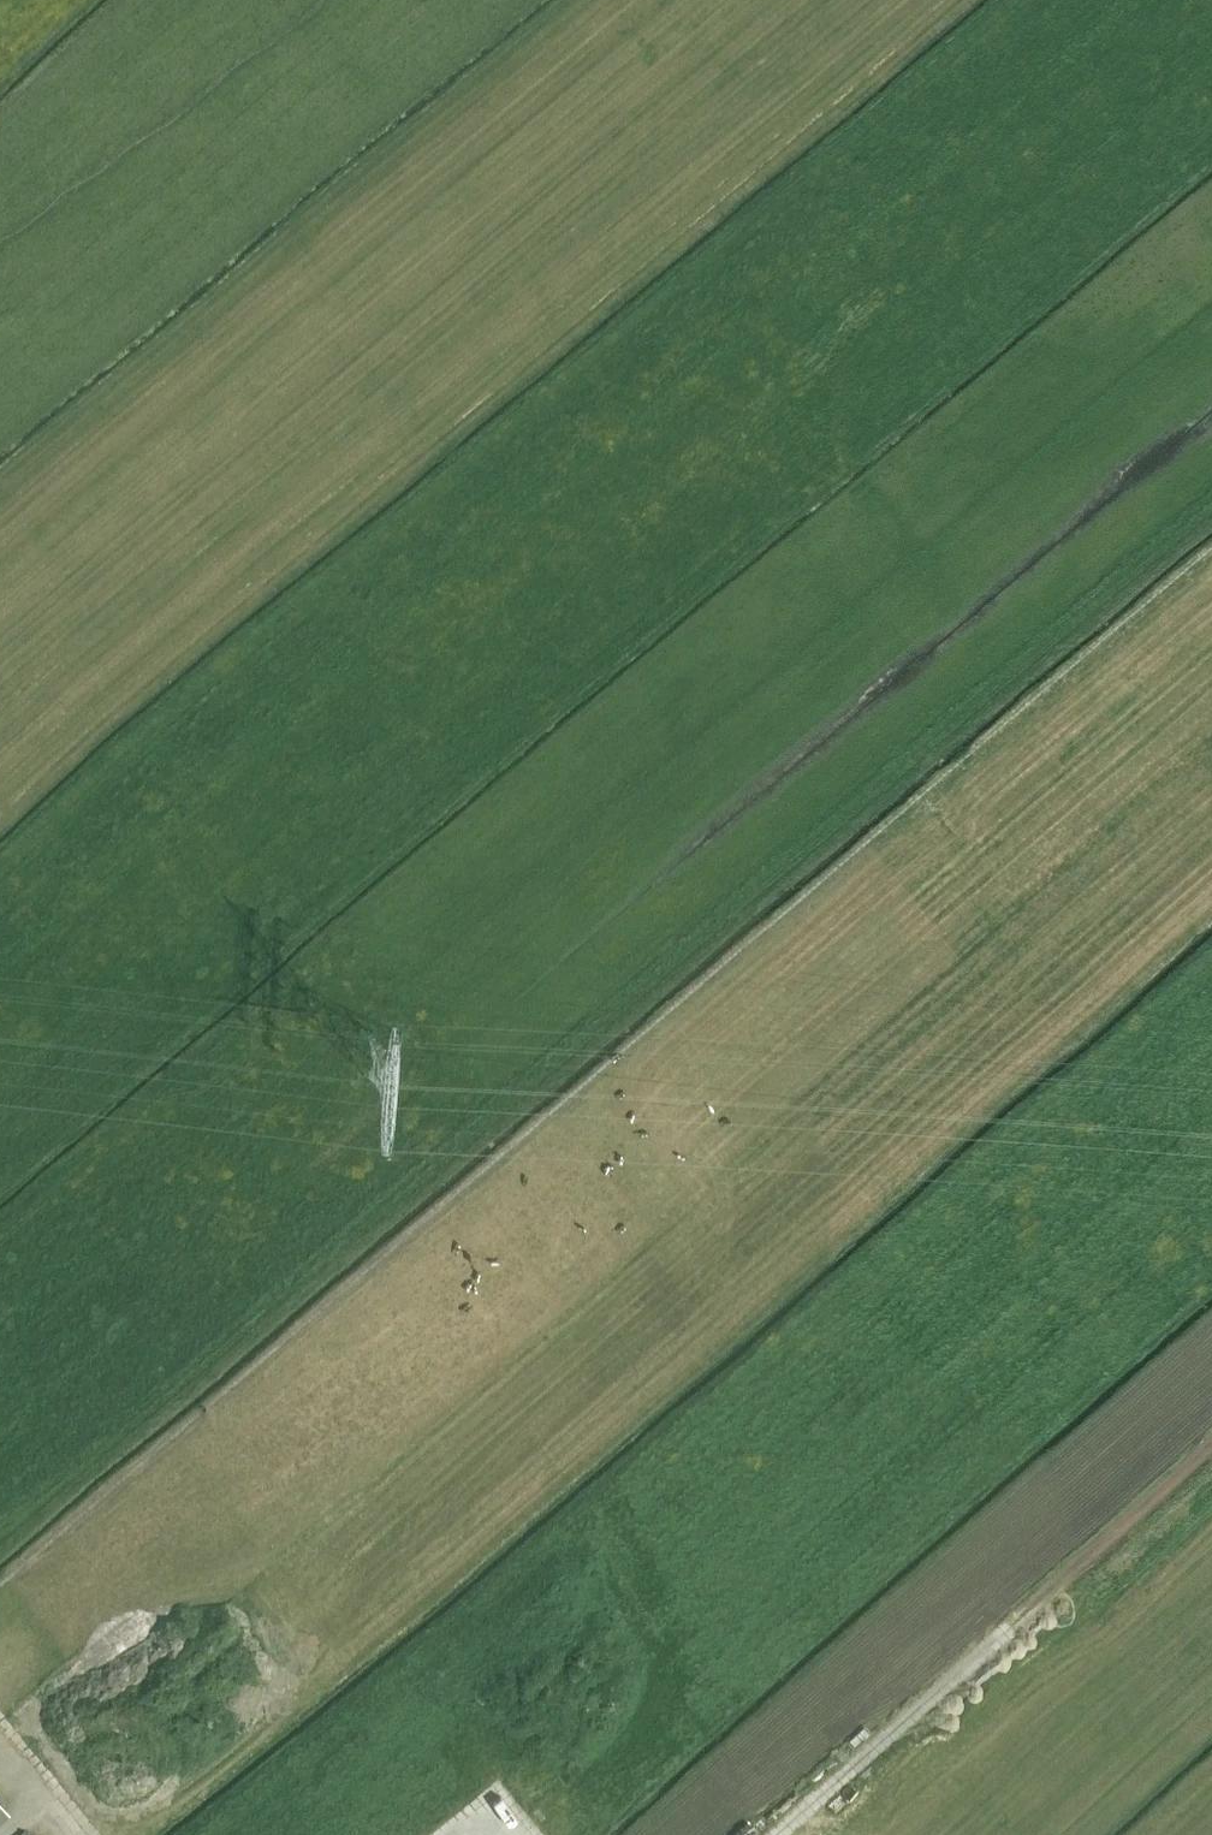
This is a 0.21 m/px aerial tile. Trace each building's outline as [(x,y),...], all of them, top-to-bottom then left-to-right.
[(12,1817),(0,1803),(0,1826),(12,1817)] [(56,1819),(34,1834),(68,1834),(56,1819)]
